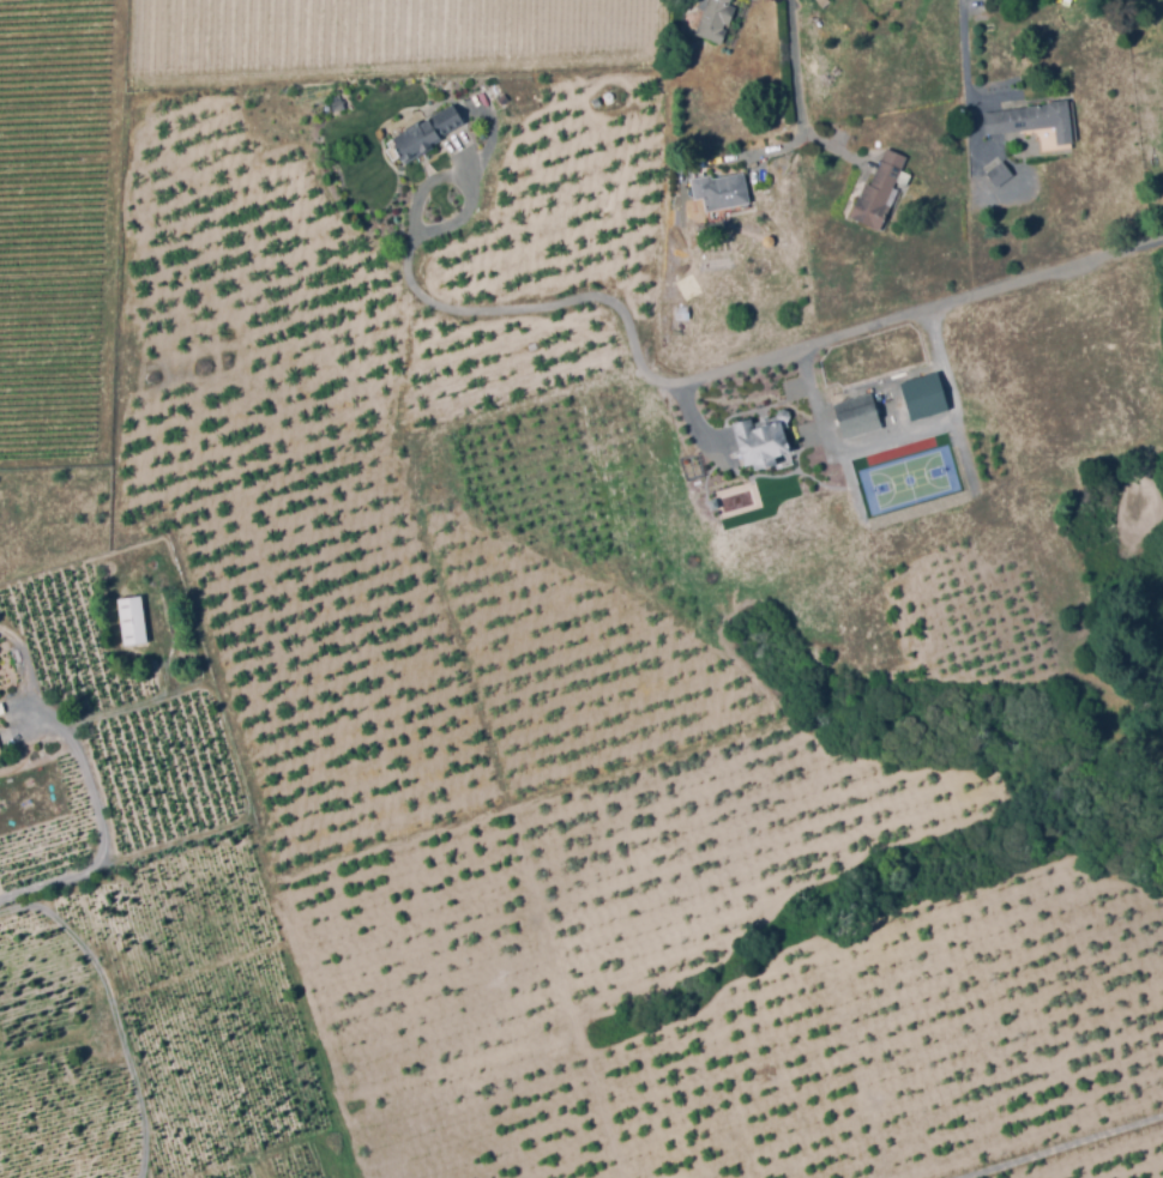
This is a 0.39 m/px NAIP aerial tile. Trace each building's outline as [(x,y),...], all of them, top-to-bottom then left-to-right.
[(697,32),(710,0),(731,0),(730,4),(736,6),(729,23),(724,22),(717,41),(697,32)] [(1059,144),(1057,126),(987,133),(984,113),(1030,108),(1030,104),(1048,103),(1048,99),(1068,98),(1072,143),(1059,144)] [(335,110),(332,103),(343,99),(345,107),(335,110)] [(405,165),(394,147),(398,145),(394,138),(453,103),(464,122),(440,137),(444,138),(432,144),(434,149),(405,165)] [(880,229),(851,215),(860,198),(867,183),(870,185),(888,146),(908,156),(902,169),(911,174),(906,186),(897,181),(894,186),(899,189),(880,229)] [(999,186),(988,173),(1002,161),(1013,173),(999,186)] [(707,211),(705,200),(695,201),(691,179),(713,174),(713,179),(745,173),(751,203),(707,211)] [(679,320),(677,307),(689,306),(691,319),(679,320)] [(947,410),(936,371),(898,382),(909,420),(947,410)] [(834,404),(872,393),(881,425),(843,437),(834,404)] [(735,423),(755,416),(758,425),(783,417),(793,449),(778,454),(781,459),(759,466),(758,461),(748,464),(735,423)] [(125,645),(117,598),(141,594),(149,641),(125,645)]
